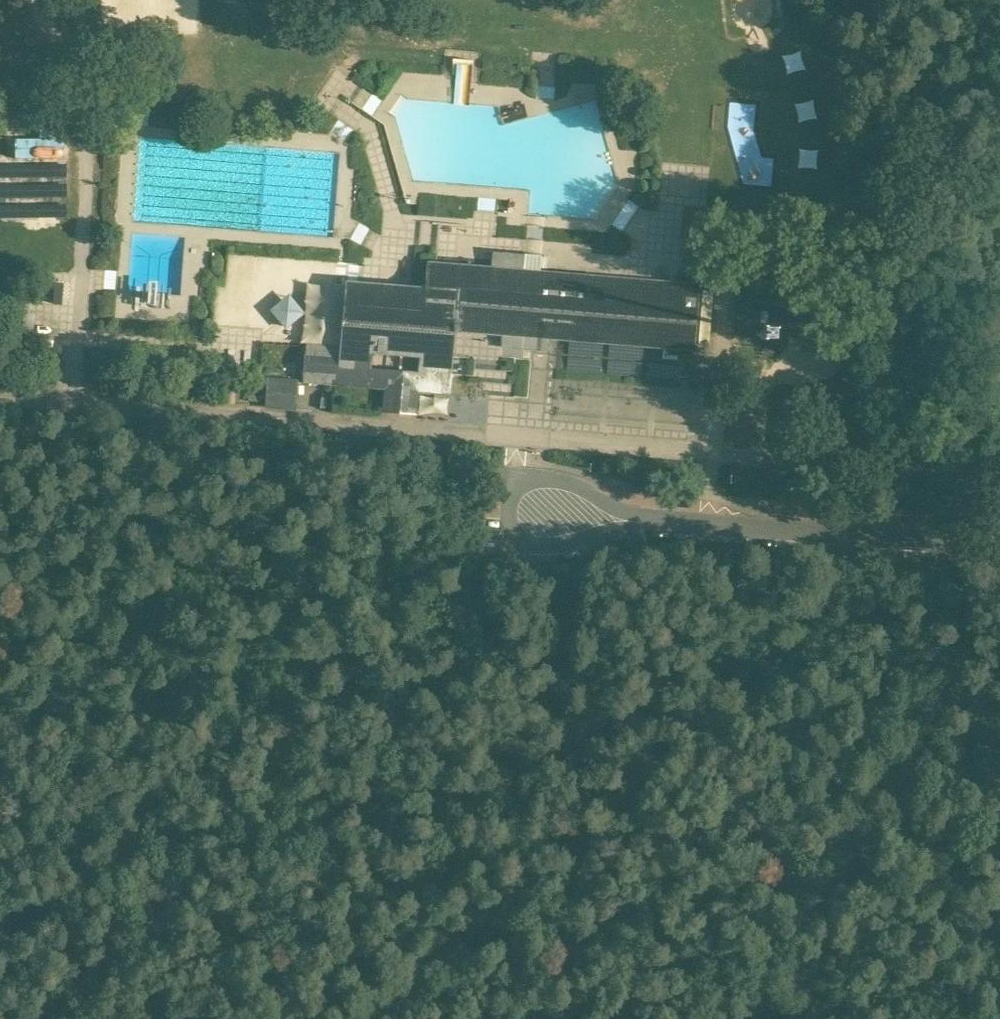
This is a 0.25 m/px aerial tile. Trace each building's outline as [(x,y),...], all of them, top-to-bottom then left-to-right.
[(587,277),(523,272),(524,255),(491,252),(490,271),(488,295),(504,296),(500,334),(582,340),(587,277)] [(423,373),(401,371),(399,391),(449,395),(454,333),(457,333),(457,330),(457,326),(454,325),(455,314),(470,315),(472,293),(464,292),(466,269),(433,266),(432,288),(424,288),(423,302),(359,297),(356,322),(354,353),(355,353),(371,354),(424,358),(423,373)] [(479,332),(500,334),(504,296),(488,295),(490,271),(466,269),(464,292),(472,293),(470,315),(455,314),(454,325),(457,326),(457,330),(479,332)] [(682,284),(587,277),(582,340),(676,348),(679,322),(682,284)] [(697,286),(682,284),(679,322),(696,323),(699,285),(697,284),(697,286)] [(359,297),(349,296),(347,322),(356,322),(359,297)] [(285,297),(267,312),(283,331),(301,316),(285,297)] [(696,323),(679,322),(676,348),(691,349),(691,351),(693,352),(696,323)] [(339,348),(305,345),(302,383),(385,390),(386,371),(369,369),(371,354),(355,353),(354,370),(337,368),(339,348)] [(297,383),(266,380),(264,407),(295,409),(297,383)] [(416,402),(399,401),(398,412),(415,414),(416,402)]
